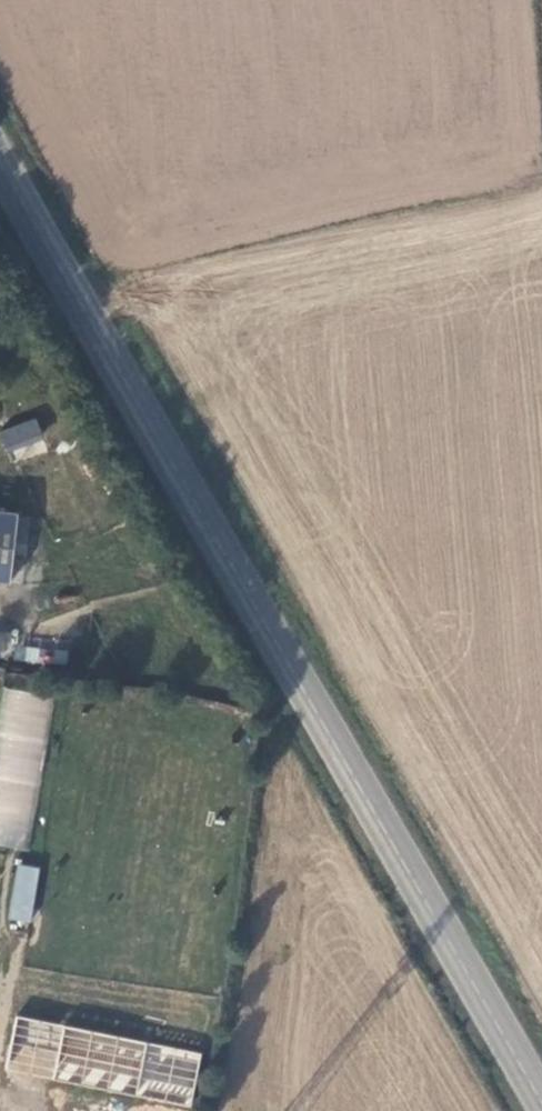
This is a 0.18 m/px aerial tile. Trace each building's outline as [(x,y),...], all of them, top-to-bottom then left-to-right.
[(36,418),(0,433),(8,453),(44,438),(36,418)] [(0,511),(0,582),(8,583),(15,513),(0,511)] [(5,688),(0,720),(0,843),(30,848),(53,696),(5,688)] [(36,868),(18,865),(10,920),(27,923),(36,868)] [(14,1017),(4,1073),(191,1106),(201,1050),(14,1017)]
